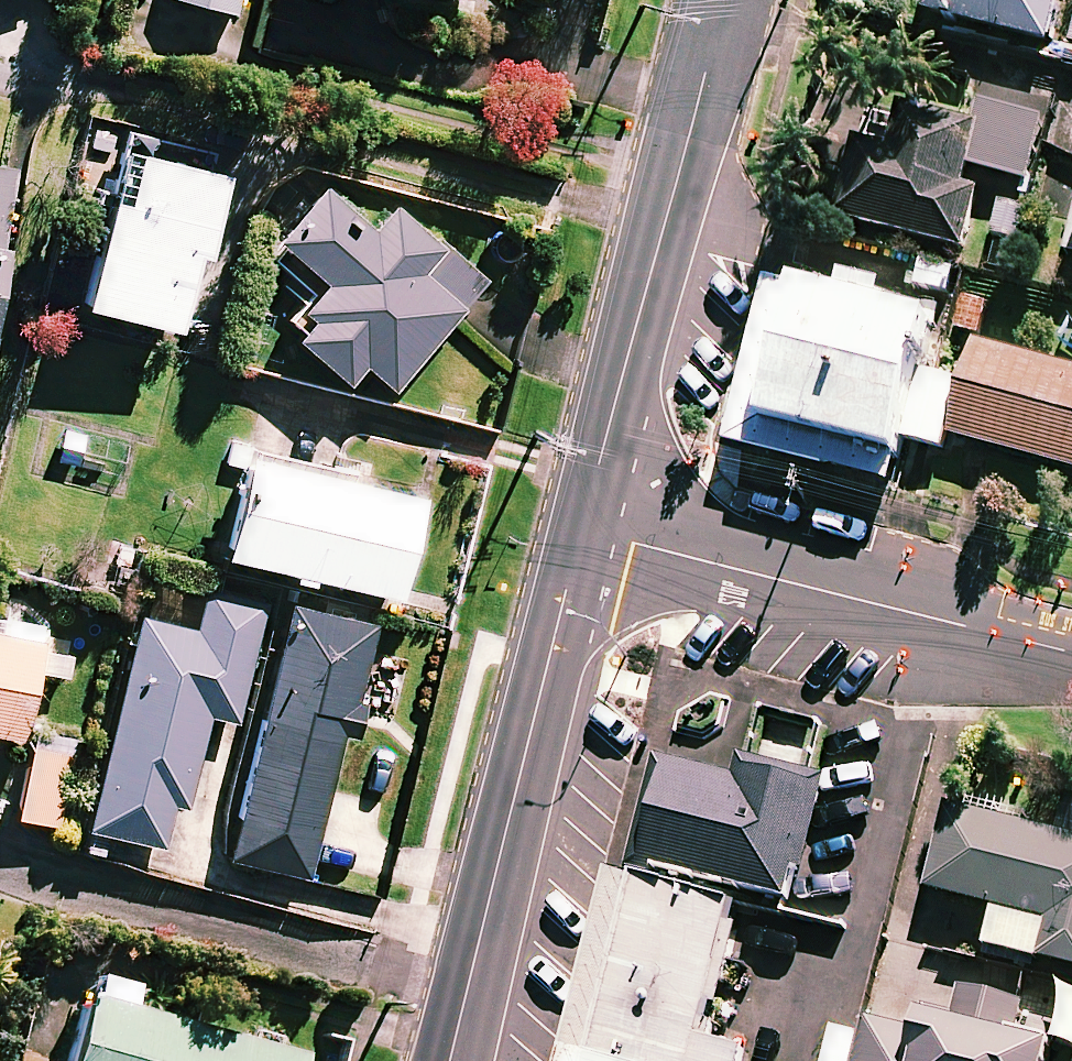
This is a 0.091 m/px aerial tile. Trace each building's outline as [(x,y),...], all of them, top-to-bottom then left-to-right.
[(230,15),(234,0),(172,0),(230,15)] [(921,15),(1043,47),(1056,0),(925,0),(921,15)] [(898,110),(836,95),(819,164),(850,172),(838,223),(961,254),(976,195),(958,190),(963,169),(1026,185),(1047,102),(984,86),(973,129),(898,110)] [(213,155),(125,133),(110,194),(97,191),(69,305),(161,327),(180,251),(189,254),(213,155)] [(0,167),(0,236),(10,169),(0,167)] [(360,224),(313,184),(262,244),(314,288),(276,331),(337,384),(354,364),(385,391),(477,284),(380,201),(360,224)] [(1021,248),(1032,205),(1000,197),(990,240),(1021,248)] [(957,263),(916,254),(908,290),(949,298),(957,263)] [(934,313),(787,274),(746,431),(894,469),(934,313)] [(981,342),(992,298),(961,291),(951,334),(981,342)] [(972,345),(946,439),(1071,473),(1071,372),(972,345)] [(415,494),(236,449),(210,549),(390,594),(415,494)] [(263,604),(201,589),(191,628),(134,613),(82,825),(171,848),(204,713),(234,720),(263,604)] [(336,732),(355,737),(365,695),(354,692),(371,622),(281,600),(219,854),(302,874),(336,732)] [(73,646),(37,639),(41,622),(0,613),(0,733),(16,736),(30,671),(66,679),(73,646)] [(70,740),(29,731),(11,813),(53,822),(70,740)] [(735,773),(661,754),(632,866),(653,871),(654,865),(789,898),(797,868),(807,867),(829,776),(740,754),(735,773)] [(946,811),(926,890),(993,907),(984,946),(1071,968),(1071,842),(946,811)] [(642,878),(594,1055),(618,1060),(746,1060),(750,1046),(700,1033),(735,902),(642,878)] [(75,970),(50,1060),(293,1060),(295,1055),(112,1004),(118,982),(75,970)] [(959,986),(950,1018),(918,1010),(912,1033),(867,1021),(857,1060),(1044,1060),(1048,1044),(1012,1035),(1021,1001),(959,986)]
